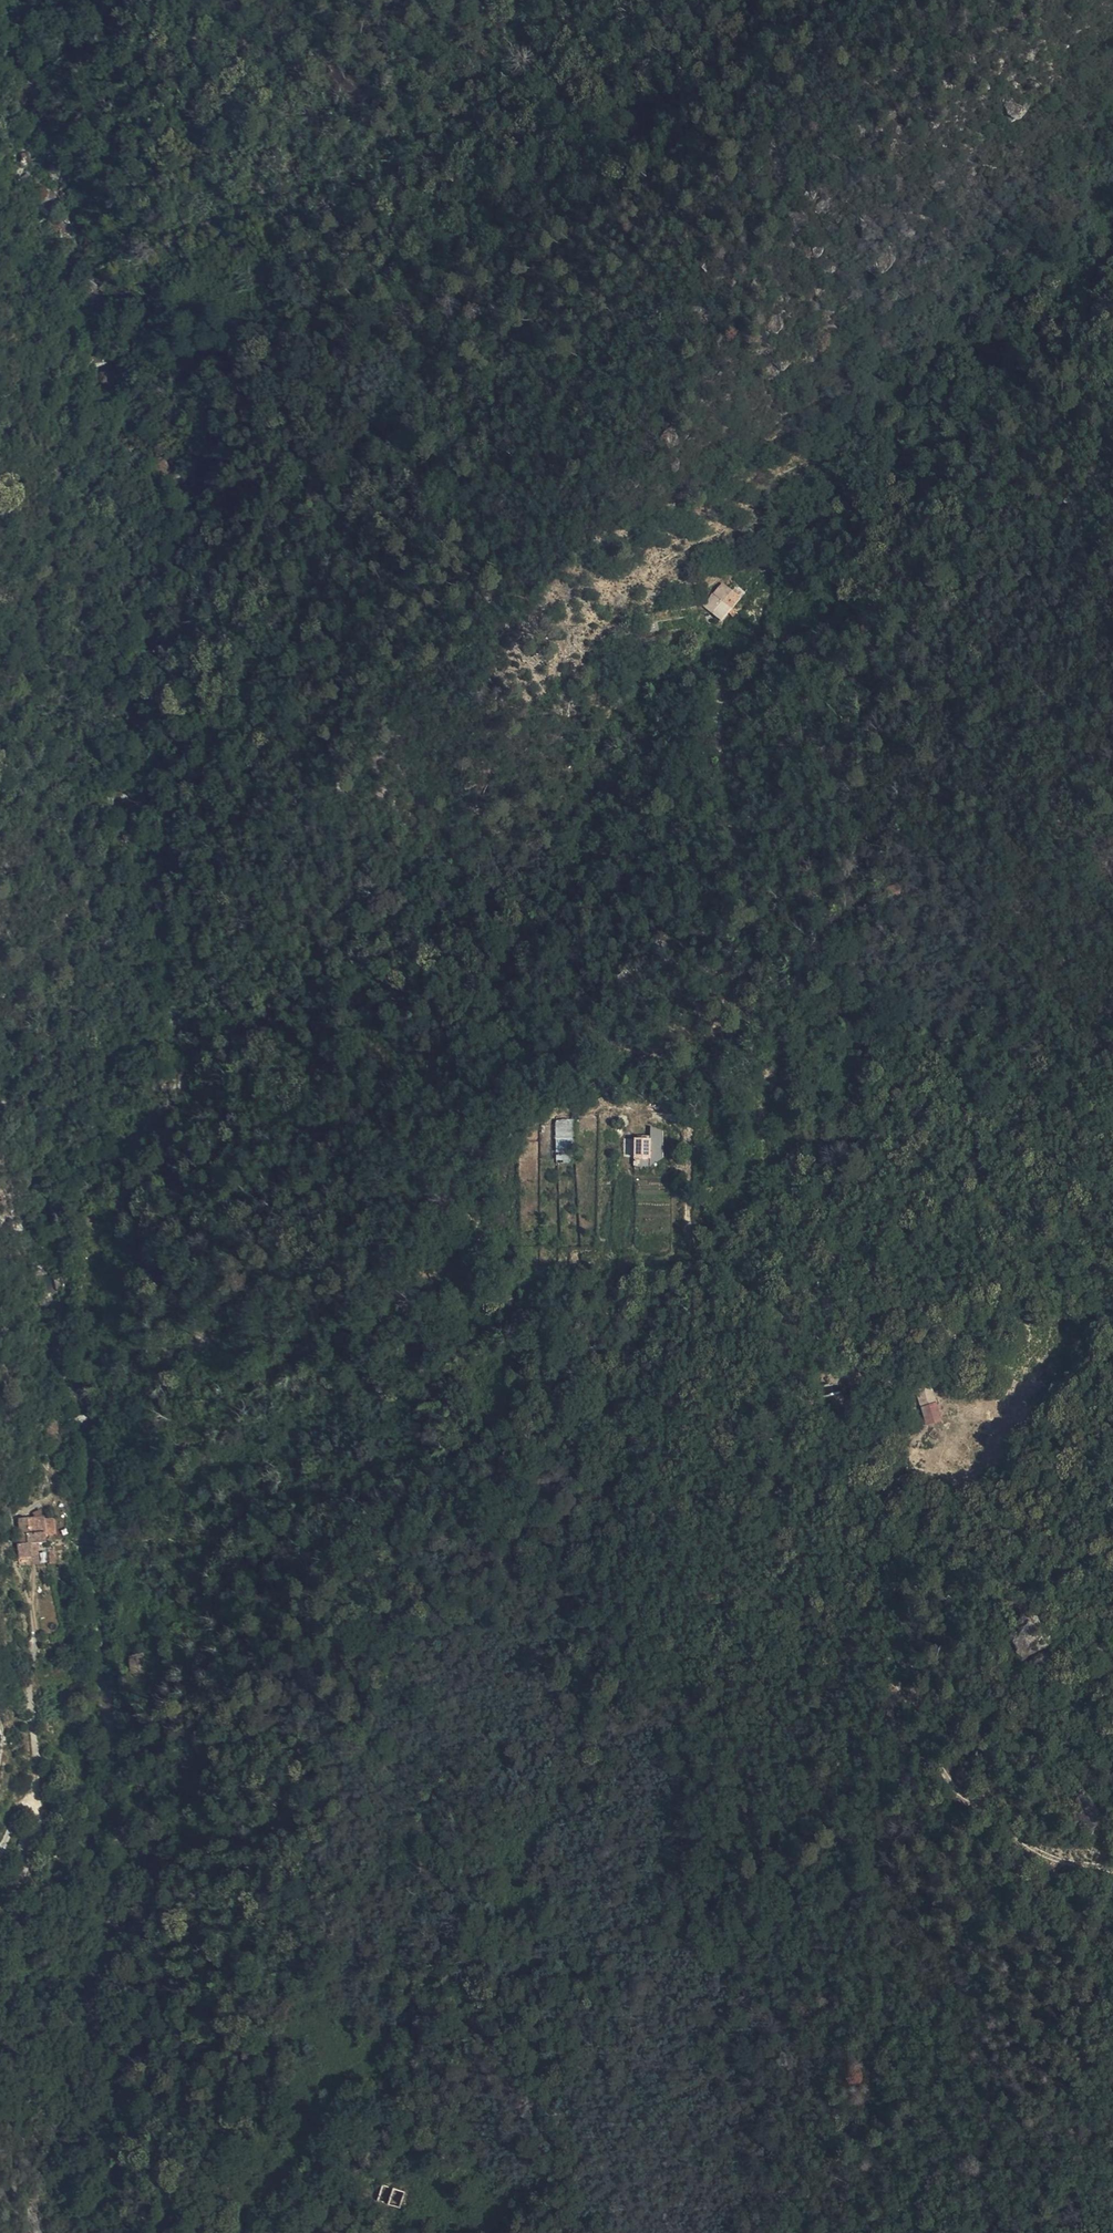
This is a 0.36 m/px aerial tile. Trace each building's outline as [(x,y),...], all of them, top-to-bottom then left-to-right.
[(339,479),(326,473),(323,482),(336,486),(339,479)] [(323,482),(320,492),(332,498),(336,486),(323,482)] [(729,608),(737,597),(727,591),(719,602),(729,608)] [(232,809),(244,808),(243,797),(232,798),(232,809)] [(883,900),(895,887),(893,880),(878,886),(883,900)] [(554,1119),(555,1161),(573,1161),(571,1119),(554,1119)] [(653,1127),(651,1141),(662,1143),(664,1129),(653,1127)] [(651,1139),(634,1139),(634,1154),(650,1154),(651,1139)] [(919,1406),(936,1401),(931,1386),(915,1390),(919,1406)] [(920,1407),(926,1425),(942,1420),(936,1402),(920,1407)] [(56,1545),(56,1530),(56,1528),(54,1528),(47,1528),(32,1528),(32,1548),(40,1548),(40,1554),(49,1554),(56,1554),(56,1545)] [(67,1544),(67,1534),(65,1530),(56,1530),(56,1545),(67,1544)] [(40,1554),(40,1565),(45,1565),(49,1565),(49,1554),(40,1554)] [(29,1893),(31,1886),(17,1879),(14,1888),(29,1893)] [(502,2026),(500,2017),(499,2015),(485,2019),(489,2035),(504,2031),(502,2026)] [(391,2196),(380,2192),(374,2206),(385,2210),(388,2204),(391,2196)] [(402,2200),(391,2196),(388,2204),(385,2210),(397,2214),(402,2200)]
